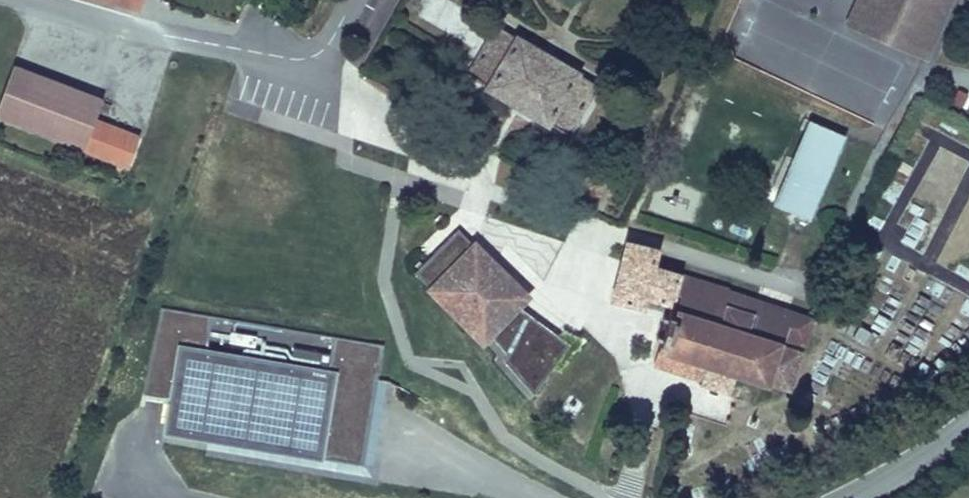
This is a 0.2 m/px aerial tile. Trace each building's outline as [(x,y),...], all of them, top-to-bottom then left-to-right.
[(904,35),(918,0),(856,0),(848,18),(885,35),(889,27),(904,35)] [(437,1),(429,17),(449,26),(457,10),(437,1)] [(885,35),(901,42),(904,35),(889,27),(885,35)] [(567,144),(599,90),(497,31),(467,81),(567,144)] [(901,42),(921,51),(925,45),(904,35),(901,42)] [(96,118),(104,98),(16,63),(0,101),(0,117),(82,149),(96,118)] [(137,134),(96,118),(82,149),(125,164),(137,134)] [(807,218),(843,132),(807,118),(772,203),(807,218)] [(507,188),(519,169),(505,160),(492,179),(507,188)] [(498,326),(514,309),(523,299),(457,233),(433,258),(444,270),(425,288),(478,341),(480,339),(505,366),(512,359),(506,353),(515,343),(498,326)] [(623,246),(620,261),(617,276),(613,298),(639,304),(641,298),(675,308),(683,280),(652,271),(656,254),(623,246)] [(617,276),(620,261),(608,260),(605,273),(617,276)] [(683,280),(675,308),(657,366),(676,372),(702,379),(700,388),(732,397),(736,383),(769,391),(772,381),(797,387),(816,316),(683,280)] [(362,463),(383,342),(159,304),(144,389),(171,394),(165,430),(362,463)] [(573,350),(514,309),(498,326),(515,343),(506,353),(512,359),(505,366),(529,393),(573,350)]
